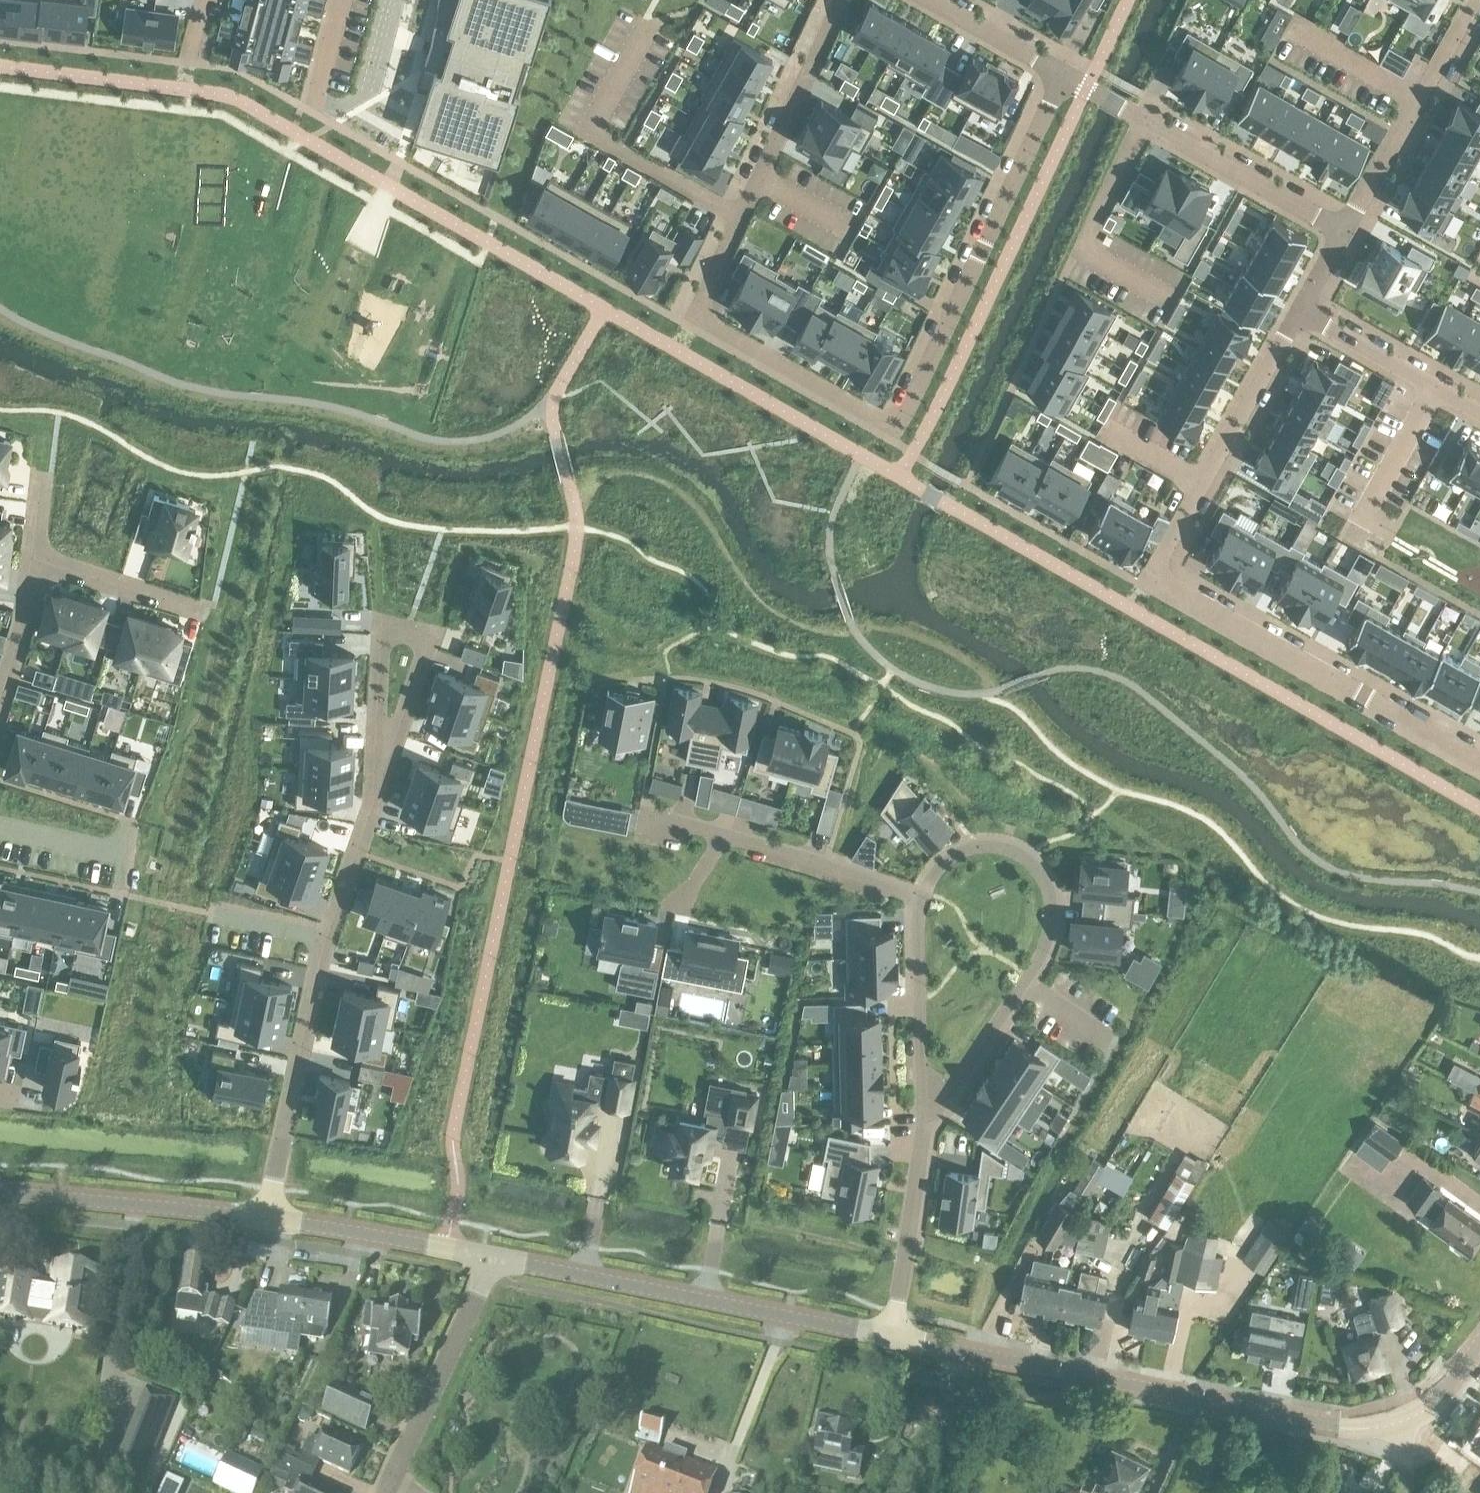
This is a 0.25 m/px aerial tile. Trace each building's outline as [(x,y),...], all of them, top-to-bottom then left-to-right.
[(0,8),(0,29),(19,31),(23,0),(1,0),(0,8)] [(19,31),(40,34),(41,32),(44,0),(23,0),(19,31)] [(41,32),(62,34),(66,0),(44,0),(41,32)] [(62,34),(85,37),(89,1),(79,0),(66,0),(62,34)] [(244,9),(273,17),(277,0),(246,0),(244,9)] [(325,6),(303,0),(277,0),(273,17),(301,25),(305,11),(323,15),(325,6)] [(417,87),(429,91),(417,127),(500,153),(519,93),(531,55),(549,0),(439,0),(432,42),(417,87)] [(1028,3),(1050,15),(1058,0),(1030,0),(1028,3)] [(1050,15),(1052,16),(1051,18),(1071,29),(1087,1),(1098,7),(1102,0),(1058,0),(1050,15)] [(1398,4),(1399,2),(1410,9),(1415,0),(1392,0),(1398,4)] [(1410,9),(1432,21),(1444,0),(1415,0),(1410,9)] [(732,1),(726,11),(733,15),(739,5),(732,1)] [(871,3),(854,33),(874,44),(891,14),(871,3)] [(739,5),(733,15),(740,19),(746,8),(739,5)] [(129,6),(124,38),(174,44),(178,13),(129,6)] [(1278,8),(1262,37),(1275,45),(1291,15),(1278,8)] [(273,17),(244,9),(240,23),(222,18),(220,28),(266,40),(273,17)] [(891,14),(874,44),(893,55),(910,24),(891,14)] [(298,39),(301,25),(273,17),(266,40),(313,52),(315,43),(298,39)] [(753,20),(747,30),(754,34),(760,24),(753,20)] [(893,55),(888,63),(907,74),(929,35),(910,24),(893,55)] [(220,27),(217,37),(235,41),(231,58),(247,63),(248,61),(260,64),(267,40),(220,27)] [(1187,59),(1173,83),(1186,90),(1185,92),(1194,98),(1222,50),(1188,31),(1175,53),(1187,59)] [(695,32),(691,39),(701,45),(705,38),(695,32)] [(929,35),(907,74),(938,92),(953,66),(941,59),(948,46),(929,35)] [(734,38),(723,58),(762,80),(773,60),(734,38)] [(691,39),(687,46),(698,52),(701,45),(691,39)] [(310,62),(313,52),(266,40),(260,64),(272,67),(271,69),(288,74),(293,57),(310,62)] [(1389,46),(1380,62),(1403,76),(1413,59),(1389,46)] [(1222,50),(1194,98),(1204,103),(1205,101),(1218,108),(1231,84),(1243,91),(1255,69),(1222,50)] [(938,92),(933,100),(945,106),(952,95),(974,108),(996,69),(973,56),(964,72),(953,66),(938,92)] [(723,58),(712,76),(751,98),(762,80),(723,58)] [(996,69),(974,108),(997,121),(1019,82),(996,69)] [(673,70),(670,77),(680,83),(684,76),(673,70)] [(1286,72),(1280,83),(1287,87),(1293,76),(1286,72)] [(712,76),(702,95),(706,98),(741,117),(751,98),(712,76)] [(670,77),(666,84),(676,90),(680,83),(670,77)] [(846,78),(840,88),(847,92),(853,82),(846,78)] [(853,82),(847,92),(854,96),(860,85),(853,82)] [(1259,83),(1238,121),(1260,134),(1282,96),(1259,83)] [(1308,85),(1302,95),(1309,99),(1315,89),(1308,85)] [(1315,89),(1309,99),(1316,103),(1322,93),(1315,89)] [(887,93),(880,104),(887,108),(894,97),(887,93)] [(1282,96),(1260,134),(1282,146),(1304,109),(1282,96)] [(894,97),(887,108),(895,112),(901,101),(894,97)] [(706,98),(695,117),(734,139),(745,120),(741,117),(706,98)] [(822,99),(810,121),(854,146),(862,150),(874,129),(872,128),(879,117),(857,104),(851,115),(822,99)] [(1449,121),(1451,122),(1479,138),(1479,101),(1475,109),(1460,101),(1449,121)] [(652,107),(648,115),(659,120),(663,113),(652,107)] [(1304,109),(1282,146),(1304,158),(1325,121),(1304,109)] [(1352,110),(1346,120),(1353,124),(1359,113),(1352,110)] [(1359,113),(1353,124),(1360,128),(1366,117),(1359,113)] [(648,115),(644,122),(655,127),(659,120),(648,115)] [(924,115),(918,126),(925,130),(931,119),(924,115)] [(695,117),(685,135),(724,157),(734,139),(695,117)] [(810,121),(797,143),(826,159),(820,170),(842,182),(848,171),(841,167),(854,146),(810,121)] [(1325,121),(1304,158),(1314,164),(1313,166),(1325,173),(1326,171),(1347,133),(1325,121)] [(553,122),(546,134),(568,146),(575,135),(553,122)] [(1441,138),(1479,159),(1479,157),(1479,138),(1451,122),(1441,138)] [(905,125),(893,146),(903,152),(915,131),(905,125)] [(903,152),(902,156),(909,160),(911,161),(925,137),(915,131),(903,152)] [(681,132),(669,152),(713,177),(724,157),(685,135),(681,132)] [(1347,133),(1326,171),(1349,184),(1370,147),(1347,133)] [(959,135),(953,145),(960,149),(966,139),(959,135)] [(1441,138),(1432,155),(1469,176),(1479,159),(1441,138)] [(980,146),(974,157),(988,165),(994,154),(980,146)] [(942,152),(931,172),(965,191),(970,194),(977,182),(981,175),(975,171),(978,166),(955,154),(952,158),(948,156),(942,152)] [(609,155),(604,165),(611,169),(616,159),(609,155)] [(1432,155),(1422,172),(1456,191),(1460,193),(1469,176),(1432,155)] [(902,156),(896,166),(903,171),(909,160),(902,156)] [(628,165),(622,176),(629,180),(635,169),(628,165)] [(494,166),(484,196),(490,198),(499,168),(494,166)] [(1134,179),(1120,203),(1137,213),(1140,208),(1165,222),(1190,178),(1181,173),(1180,175),(1167,168),(1155,190),(1134,179)] [(635,169),(629,180),(636,184),(642,173),(635,169)] [(926,169),(915,188),(955,211),(965,191),(931,172),(926,169)] [(1422,172),(1413,188),(1446,207),(1455,192),(1456,191),(1422,172)] [(551,177),(529,216),(552,229),(574,190),(551,177)] [(1190,178),(1165,222),(1186,234),(1174,254),(1188,262),(1209,224),(1197,217),(1211,193),(1198,185),(1199,183),(1190,178)] [(886,182),(880,193),(888,198),(894,187),(886,182)] [(1411,187),(1400,207),(1413,214),(1407,225),(1431,238),(1436,228),(1443,232),(1454,212),(1446,207),(1413,188),(1411,187)] [(915,188),(904,207),(944,229),(955,211),(915,188)] [(574,190),(552,229),(570,240),(592,201),(574,190)] [(880,193),(874,204),(882,208),(888,198),(880,193)] [(592,201),(570,240),(589,250),(611,211),(592,201)] [(904,207),(894,226),(897,228),(933,248),(944,229),(904,207)] [(1237,207),(1231,218),(1238,222),(1244,211),(1237,207)] [(611,211),(589,250),(611,263),(633,224),(611,211)] [(1110,215),(1103,226),(1111,230),(1117,219),(1110,215)] [(1275,219),(1264,239),(1298,258),(1309,238),(1275,219)] [(865,220),(859,231),(867,235),(873,224),(865,220)] [(1230,220),(1224,230),(1231,234),(1237,224),(1230,220)] [(654,226),(628,272),(656,288),(666,270),(661,267),(671,249),(675,251),(689,259),(701,237),(688,229),(681,241),(654,226)] [(897,228),(886,246),(888,247),(930,271),(940,252),(933,248),(897,228)] [(1264,239),(1255,256),(1289,275),(1298,258),(1264,239)] [(1383,242),(1372,262),(1413,286),(1417,288),(1429,267),(1430,268),(1436,258),(1413,244),(1407,255),(1383,242)] [(1217,243),(1211,253),(1218,257),(1224,247),(1217,243)] [(872,263),(865,275),(891,289),(897,278),(919,291),(930,271),(888,247),(878,266),(872,263)] [(744,279),(731,304),(743,311),(742,313),(751,318),(775,274),(778,270),(745,251),(733,273),(744,279)] [(819,256),(816,260),(823,264),(828,256),(821,252),(819,256)] [(1255,256),(1245,272),(1276,289),(1279,291),(1289,275),(1255,256)] [(1202,258),(1198,264),(1208,270),(1212,263),(1202,258)] [(1370,261),(1357,284),(1400,308),(1413,286),(1372,262),(1370,261)] [(1198,264),(1194,271),(1204,277),(1208,270),(1198,264)] [(1242,271),(1233,287),(1266,306),(1276,289),(1245,272),(1242,271)] [(775,274),(751,318),(760,323),(761,321),(774,328),(787,304),(799,311),(811,289),(799,282),(797,286),(775,274)] [(857,277),(853,285),(864,291),(868,283),(857,277)] [(1471,296),(1478,300),(1479,296),(1479,287),(1477,285),(1471,296)] [(887,287),(883,295),(894,301),(898,293),(887,287)] [(1233,287),(1223,305),(1256,324),(1266,306),(1233,287)] [(810,316),(795,343),(814,353),(817,349),(837,312),(820,302),(823,295),(811,289),(799,311),(810,316)] [(1078,291),(1067,311),(1106,333),(1117,313),(1078,291)] [(1434,299),(1421,323),(1431,329),(1444,305),(1434,299)] [(1446,301),(1425,339),(1448,352),(1469,314),(1446,301)] [(1179,302),(1173,313),(1180,317),(1186,306),(1179,302)] [(837,312),(817,349),(836,359),(858,319),(839,309),(837,312)] [(1067,311),(1056,330),(1096,352),(1106,333),(1067,311)] [(1173,313),(1167,323),(1174,327),(1180,317),(1173,313)] [(1218,313),(1207,332),(1241,351),(1252,332),(1218,313)] [(1447,354),(1459,361),(1460,359),(1470,364),(1479,347),(1479,321),(1469,314),(1448,352),(1447,354)] [(858,319),(836,359),(855,370),(874,337),(877,331),(858,319)] [(1056,330),(1045,349),(1050,351),(1085,371),(1096,352),(1056,330)] [(1207,332),(1198,349),(1229,367),(1238,351),(1240,352),(1241,351),(1207,332)] [(1160,336),(1154,346),(1161,350),(1167,340),(1160,336)] [(855,370),(854,372),(873,383),(880,372),(891,378),(903,357),(900,355),(901,354),(892,349),(893,348),(892,347),(874,337),(855,370)] [(1141,339),(1135,349),(1143,354),(1149,343),(1141,339)] [(1154,346),(1148,357),(1155,361),(1161,350),(1154,346)] [(1470,364),(1479,370),(1479,347),(1470,364)] [(1198,349),(1188,366),(1220,384),(1229,367),(1198,349)] [(1050,351),(1039,370),(1079,392),(1090,373),(1085,371),(1050,351)] [(1314,359),(1303,379),(1337,398),(1348,378),(1352,381),(1358,369),(1335,356),(1329,367),(1314,359)] [(1130,357),(1124,368),(1132,373),(1138,362),(1130,357)] [(1188,366),(1179,382),(1211,400),(1220,384),(1188,366)] [(1124,368),(1118,379),(1126,383),(1132,373),(1124,368)] [(1141,369),(1135,380),(1142,384),(1148,373),(1141,369)] [(1039,370),(1029,390),(1068,412),(1079,392),(1039,370)] [(1305,381),(1296,397),(1327,415),(1337,398),(1303,379),(1303,380),(1305,381)] [(1135,380),(1129,390),(1136,394),(1142,384),(1135,380)] [(1179,382),(1169,399),(1203,418),(1203,417),(1202,416),(1211,400),(1179,382)] [(1109,395),(1103,406),(1111,410),(1117,400),(1109,395)] [(1296,397),(1286,413),(1318,431),(1327,415),(1296,397)] [(1169,399),(1158,419),(1192,438),(1203,418),(1169,399)] [(1103,406),(1097,417),(1105,421),(1111,410),(1103,406)] [(1041,410),(1037,418),(1048,424),(1052,416),(1041,410)] [(1286,413),(1277,430),(1309,448),(1318,431),(1286,413)] [(1060,421),(1056,429),(1066,435),(1071,427),(1060,421)] [(1365,422),(1359,432),(1366,436),(1372,426),(1365,422)] [(1071,427),(1066,435),(1077,441),(1081,433),(1071,427)] [(1266,445),(1265,446),(1299,465),(1309,448),(1277,430),(1268,446),(1266,445)] [(1359,432),(1353,443),(1360,447),(1366,436),(1359,432)] [(1090,438),(1085,445),(1096,451),(1100,444),(1090,438)] [(1434,474),(1445,480),(1450,472),(1470,483),(1479,465),(1479,444),(1469,438),(1458,458),(1447,452),(1434,474)] [(1,473),(18,477),(25,444),(0,439),(0,476),(1,473)] [(1013,440),(990,480),(1010,491),(1032,451),(1013,440)] [(1265,446),(1254,465),(1270,474),(1263,485),(1286,498),(1292,487),(1288,484),(1299,465),(1265,446)] [(1032,451),(1010,491),(1028,502),(1031,496),(1051,462),(1032,451)] [(1346,455),(1340,466),(1347,470),(1353,459),(1346,455)] [(1051,462),(1031,496),(1050,507),(1073,468),(1054,457),(1051,462)] [(1470,483),(1479,489),(1479,465),(1470,483)] [(1340,466),(1334,476),(1341,480),(1347,470),(1340,466)] [(1073,468),(1050,507),(1070,518),(1092,479),(1073,468)] [(1101,511),(1088,534),(1110,546),(1131,509),(1102,491),(1094,506),(1101,511)] [(155,497),(147,521),(160,525),(154,542),(186,552),(194,526),(187,524),(192,509),(167,501),(155,497)] [(1275,497),(1269,507),(1280,513),(1285,502),(1275,497)] [(1131,509),(1110,546),(1132,559),(1145,536),(1152,540),(1160,525),(1131,509)] [(1221,540),(1208,564),(1230,577),(1251,539),(1229,527),(1234,518),(1222,511),(1210,534),(1221,540)] [(1460,520),(1456,527),(1466,533),(1470,526),(1460,520)] [(9,551),(12,526),(7,525),(0,524),(0,550),(9,551)] [(1466,533),(1477,539),(1479,533),(1479,532),(1470,526),(1466,533)] [(310,564),(309,584),(342,586),(343,570),(350,570),(351,556),(344,556),(345,540),(319,539),(317,565),(310,564)] [(1251,539),(1230,577),(1252,589),(1265,566),(1276,572),(1289,549),(1278,543),(1273,551),(1251,539)] [(1289,575),(1276,598),(1298,610),(1319,573),(1297,560),(1302,552),(1291,546),(1278,569),(1289,575)] [(1,575),(1,572),(6,573),(9,551),(0,550),(0,575),(1,575)] [(1361,553),(1355,562),(1368,570),(1374,560),(1361,553)] [(473,579),(468,592),(475,594),(470,610),(501,620),(508,601),(501,599),(510,575),(485,566),(480,581),(473,579)] [(1395,572),(1390,582),(1403,589),(1409,579),(1395,572)] [(1319,573),(1298,610),(1320,623),(1333,600),(1344,607),(1357,583),(1346,577),(1341,585),(1319,573)] [(1418,584),(1414,591),(1424,597),(1428,590),(1418,584)] [(1428,590),(1424,597),(1435,603),(1439,596),(1428,590)] [(1360,620),(1346,645),(1366,656),(1385,622),(1365,611),(1373,597),(1362,591),(1349,614),(1360,620)] [(51,598),(40,634),(68,643),(69,640),(82,597),(80,596),(80,599),(60,593),(60,594),(53,592),(52,598),(51,598)] [(82,597),(69,640),(94,648),(96,641),(108,645),(115,621),(104,617),(107,607),(103,606),(96,604),(96,601),(82,597)] [(1466,611),(1462,618),(1472,624),(1476,617),(1466,611)] [(115,621),(108,645),(120,649),(116,660),(141,668),(156,620),(142,615),(142,618),(134,615),(131,614),(127,624),(115,621)] [(307,616),(306,629),(332,630),(333,617),(307,616)] [(141,668),(141,669),(169,678),(174,664),(186,667),(193,643),(181,640),(182,638),(181,638),(183,632),(177,630),(177,629),(158,623),(158,620),(156,620),(141,668)] [(1385,622),(1366,656),(1385,667),(1404,633),(1385,622)] [(1404,633),(1385,667),(1403,677),(1422,644),(1404,633)] [(295,638),(295,652),(304,653),(303,676),(349,679),(349,672),(351,672),(351,658),(350,658),(350,654),(318,652),(319,640),(295,638)] [(466,644),(461,657),(483,665),(488,652),(466,644)] [(1422,644),(1403,677),(1422,688),(1424,684),(1441,654),(1422,644)] [(1441,654),(1424,684),(1443,695),(1462,661),(1443,651),(1441,654)] [(1443,695),(1463,706),(1479,675),(1479,671),(1462,661),(1443,695)] [(169,678),(169,679),(181,682),(186,667),(174,664),(169,678)] [(37,667),(33,681),(54,687),(59,674),(37,667)] [(59,674),(54,687),(73,693),(78,678),(59,672),(59,674)] [(438,675),(429,699),(477,715),(485,692),(494,695),(498,683),(477,676),(473,687),(438,675)] [(292,701),(292,713),(315,715),(315,702),(347,704),(348,699),(350,699),(350,686),(348,686),(349,679),(303,677),(302,701),(292,701)] [(675,689),(667,729),(692,735),(686,764),(702,767),(707,743),(714,705),(699,702),(700,694),(675,689)] [(608,691),(601,729),(618,733),(621,733),(619,739),(640,743),(645,744),(654,697),(628,692),(628,695),(608,691)] [(67,698),(64,706),(76,710),(79,701),(67,698)] [(707,743),(702,767),(717,770),(722,746),(746,751),(747,746),(755,706),(730,700),(729,708),(714,705),(707,743)] [(79,701),(76,710),(88,713),(91,705),(79,701)] [(434,701),(426,725),(456,734),(457,735),(452,747),(474,754),(478,742),(469,739),(477,716),(434,701)] [(110,705),(105,723),(120,728),(125,710),(110,705)] [(764,731),(753,770),(767,774),(790,781),(793,773),(805,730),(781,724),(778,735),(764,731)] [(793,773),(790,781),(814,787),(813,791),(827,795),(828,791),(829,787),(839,753),(825,749),(828,739),(822,738),(823,736),(805,730),(793,773)] [(21,731),(8,772),(32,779),(34,775),(31,774),(43,737),(21,731)] [(290,732),(290,745),(299,746),(298,770),(344,772),(345,747),(313,746),(313,733),(290,732)] [(43,737),(31,774),(34,775),(54,781),(66,744),(43,737)] [(66,744),(54,781),(77,788),(88,751),(66,744)] [(88,751),(77,788),(100,795),(111,758),(88,751)] [(111,758),(100,795),(122,802),(126,789),(138,793),(145,769),(111,758)] [(420,766),(412,790),(455,805),(463,781),(472,784),(476,772),(455,765),(451,777),(420,766)] [(493,767),(490,779),(504,782),(506,770),(493,767)] [(287,794),(286,807),(309,808),(310,795),(343,797),(344,772),(298,770),(297,794),(287,794)] [(701,773),(696,801),(709,805),(714,776),(701,773)] [(654,776),(650,789),(678,797),(682,784),(654,776)] [(903,777),(881,812),(885,816),(891,822),(905,839),(911,833),(926,850),(953,827),(924,795),(921,798),(914,790),(903,777)] [(490,779),(488,791),(501,794),(504,782),(490,779)] [(827,794),(817,831),(830,834),(839,805),(840,805),(844,791),(829,787),(827,794)] [(412,790),(404,813),(434,824),(431,836),(453,844),(456,831),(447,828),(455,805),(412,790)] [(564,810),(564,812),(564,814),(565,817),(566,818),(568,820),(570,821),(572,822),(573,822),(606,828),(609,811),(566,803),(567,798),(566,803),(565,804),(564,810)] [(263,799),(262,805),(271,807),(272,800),(263,799)] [(280,820),(276,832),(285,836),(277,859),(320,874),(328,850),(298,839),(302,828),(280,820)] [(260,878),(255,891),(277,899),(282,887),(317,899),(325,875),(320,874),(277,859),(269,882),(260,878)] [(1078,871),(1076,890),(1107,894),(1105,908),(1134,911),(1135,895),(1125,894),(1128,865),(1124,865),(1125,861),(1112,860),(1112,863),(1083,860),(1082,872),(1078,871)] [(379,873),(364,916),(388,925),(403,881),(379,873)] [(403,881),(388,925),(411,933),(424,893),(403,886),(404,881),(403,881)] [(0,896),(0,923),(16,927),(24,889),(5,885),(2,885),(0,896)] [(360,886),(357,897),(364,899),(367,888),(360,886)] [(24,889),(16,927),(37,931),(45,894),(24,889)] [(424,893),(411,933),(434,941),(433,943),(441,947),(447,932),(438,929),(448,901),(424,893)] [(45,894),(37,931),(58,936),(66,898),(45,894)] [(66,898),(58,936),(79,940),(87,903),(66,898)] [(87,903),(79,940),(101,945),(114,948),(119,923),(106,920),(109,908),(87,903)] [(1073,919),(1071,938),(1075,938),(1074,950),(1103,953),(1102,956),(1115,958),(1115,954),(1119,954),(1122,925),(1132,926),(1134,911),(1105,908),(1104,922),(1073,919)] [(817,912),(814,927),(833,927),(832,912),(817,912)] [(603,936),(599,953),(624,958),(623,961),(622,960),(616,988),(654,995),(659,970),(644,967),(650,941),(653,942),(656,924),(607,915),(604,931),(603,931),(602,936),(603,936)] [(881,915),(846,915),(847,956),(895,955),(895,932),(882,932),(881,915)] [(668,946),(663,974),(710,983),(712,971),(733,975),(739,940),(688,930),(684,949),(668,946)] [(772,953),(769,972),(789,976),(793,957),(772,953)] [(895,955),(847,956),(848,996),(883,995),(883,982),(896,982),(895,976),(897,976),(897,957),(895,957),(895,955)] [(361,961),(360,969),(372,972),(373,964),(361,961)] [(224,962),(221,975),(230,977),(225,1001),(270,1010),(275,986),(243,979),(246,967),(224,962)] [(17,964),(15,973),(27,975),(29,967),(17,964)] [(385,966),(383,974),(395,977),(397,969),(385,966)] [(29,967),(27,975),(39,978),(41,969),(29,967)] [(407,975),(405,983),(417,985),(419,977),(407,975)] [(71,976),(68,990),(84,993),(87,979),(71,976)] [(58,979),(56,988),(68,990),(70,982),(58,979)] [(338,986),(333,1009),(378,1019),(382,996),(391,998),(394,985),(372,979),(369,992),(338,986)] [(698,1047),(709,987),(674,980),(664,1041),(698,1047)] [(30,983),(25,1009),(38,1012),(43,986),(30,983)] [(661,985),(657,1002),(669,1005),(672,987),(661,985)] [(435,993),(432,1004),(438,1006),(440,994),(435,993)] [(638,1000),(636,1010),(651,1013),(652,1003),(638,1000)] [(211,1023),(208,1036),(230,1040),(233,1028),(264,1035),(270,1010),(225,1001),(220,1025),(211,1023)] [(868,1002),(834,1003),(835,1042),(881,1041),(880,1017),(868,1017),(868,1002)] [(805,1003),(803,1016),(812,1015),(812,1020),(830,1019),(830,1003),(805,1003)] [(333,1010),(328,1035),(360,1041),(357,1054),(379,1059),(382,1046),(372,1043),(377,1019),(333,1010)] [(639,1010),(636,1024),(648,1026),(651,1013),(639,1010)] [(4,1071),(9,1044),(23,1047),(28,1022),(15,1020),(13,1029),(0,1026),(0,1070),(4,1071)] [(1015,1039),(1002,1057),(1042,1084),(1061,1055),(1041,1041),(1034,1051),(1015,1039)] [(835,1042),(833,1042),(834,1066),(881,1065),(881,1041),(835,1042)] [(41,1043),(35,1067),(48,1070),(45,1088),(78,1095),(83,1068),(76,1066),(80,1051),(54,1046),(41,1043)] [(215,1056),(212,1069),(222,1071),(215,1100),(234,1105),(235,1100),(261,1106),(266,1080),(235,1073),(238,1061),(215,1056)] [(557,1104),(549,1150),(584,1157),(587,1137),(595,1139),(596,1135),(594,1135),(596,1123),(598,1124),(599,1121),(594,1120),(598,1103),(606,1104),(606,1103),(605,1103),(609,1082),(631,1086),(632,1082),(633,1082),(634,1080),(633,1079),(636,1061),(615,1057),(612,1075),(591,1071),(588,1088),(572,1085),(568,1106),(557,1104)] [(806,1057),(795,1058),(795,1066),(805,1065),(807,1065),(806,1057)] [(1002,1057),(990,1076),(1029,1102),(1042,1084),(1002,1057)] [(355,1059),(353,1072),(376,1077),(379,1064),(355,1059)] [(795,1066),(793,1066),(793,1074),(805,1074),(805,1065),(795,1066)] [(881,1065),(834,1066),(834,1088),(882,1086),(882,1085),(883,1085),(882,1066),(881,1066),(881,1065)] [(321,1090),(315,1116),(341,1121),(350,1077),(320,1070),(316,1089),(321,1090)] [(1081,1071),(1073,1083),(1083,1090),(1090,1078),(1081,1071)] [(1466,1083),(1479,1091),(1478,1094),(1479,1095),(1479,1077),(1472,1073),(1466,1083)] [(978,1093),(977,1095),(1017,1121),(1029,1102),(990,1076),(989,1078),(988,1077),(978,1093)] [(882,1086),(834,1088),(835,1122),(859,1121),(859,1109),(882,1109),(882,1086)] [(782,1091),(776,1123),(791,1123),(794,1123),(793,1090),(782,1091)] [(663,1126),(658,1148),(674,1151),(671,1169),(698,1175),(705,1141),(714,1143),(716,1131),(726,1133),(728,1122),(752,1127),(758,1096),(732,1091),(728,1115),(708,1112),(706,1124),(680,1119),(678,1129),(663,1126)] [(1468,1106),(1479,1113),(1479,1095),(1478,1094),(1475,1093),(1468,1106)] [(977,1095),(962,1118),(981,1130),(976,1137),(997,1151),(1002,1144),(1017,1121),(977,1095)] [(1059,1111),(1054,1118),(1065,1125),(1068,1118),(1059,1111)] [(1054,1118),(1049,1126),(1060,1133),(1065,1125),(1054,1118)] [(1373,1122),(1363,1136),(1390,1156),(1401,1141),(1373,1122)] [(776,1123),(769,1160),(776,1162),(769,1160),(772,1142),(786,1145),(791,1123),(776,1123)] [(825,1156),(818,1188),(824,1189),(823,1194),(838,1197),(836,1208),(867,1215),(878,1166),(872,1164),(871,1143),(830,1134),(825,1156)] [(943,1201),(941,1220),(973,1224),(976,1206),(986,1207),(991,1173),(1003,1175),(1005,1162),(983,1147),(979,1176),(947,1172),(945,1190),(944,1191),(943,1191),(943,1192),(945,1192),(944,1200),(942,1200),(942,1201),(943,1201)] [(1093,1158),(1073,1190),(1086,1198),(1097,1179),(1105,1166),(1093,1158)] [(1195,1160),(1190,1170),(1199,1175),(1204,1165),(1195,1160)] [(1105,1166),(1097,1179),(1123,1193),(1133,1176),(1108,1161),(1105,1166)] [(1177,1171),(1150,1216),(1168,1227),(1169,1226),(1181,1206),(1195,1182),(1177,1171)] [(1424,1177),(1406,1201),(1423,1214),(1441,1189),(1424,1177)] [(1057,1202),(1036,1238),(1053,1247),(1074,1211),(1057,1202)] [(1431,1226),(1454,1243),(1454,1247),(1461,1252),(1465,1251),(1470,1254),(1479,1240),(1479,1225),(1448,1202),(1431,1226)] [(1306,1217),(1298,1228),(1311,1237),(1319,1226),(1306,1217)] [(1270,1221),(1246,1257),(1267,1271),(1277,1255),(1279,1252),(1280,1251),(1291,1235),(1270,1221)] [(1077,1236),(1076,1241),(1095,1245),(1096,1244),(1099,1230),(1079,1226),(1077,1236)] [(1099,1230),(1096,1244),(1104,1246),(1107,1232),(1099,1230)] [(1167,1230),(1144,1262),(1163,1275),(1178,1251),(1184,1242),(1167,1230)] [(1341,1257),(1359,1266),(1368,1251),(1349,1241),(1341,1257)] [(1156,1303),(1150,1334),(1172,1338),(1177,1307),(1183,1281),(1216,1288),(1222,1258),(1214,1256),(1182,1247),(1181,1253),(1178,1251),(1163,1275),(1172,1277),(1170,1288),(1159,1286),(1156,1303)] [(228,1326),(236,1304),(206,1296),(207,1289),(203,1288),(206,1262),(184,1259),(179,1296),(176,1312),(202,1315),(202,1319),(228,1326)] [(1026,1274),(1018,1305),(1039,1310),(1047,1279),(1051,1263),(1033,1259),(1030,1275),(1026,1274)] [(100,1269),(55,1262),(52,1283),(37,1281),(38,1277),(0,1271),(0,1318),(90,1332),(100,1269)] [(1047,1279),(1039,1310),(1059,1314),(1066,1283),(1070,1267),(1051,1263),(1047,1279)] [(1066,1283),(1059,1314),(1079,1319),(1086,1288),(1090,1272),(1081,1270),(1077,1286),(1066,1283)] [(1086,1288),(1079,1319),(1101,1324),(1107,1293),(1103,1292),(1106,1281),(1098,1279),(1099,1274),(1090,1272),(1086,1288)] [(1163,1275),(1155,1285),(1159,1286),(1170,1288),(1172,1277),(1163,1275)] [(1136,1291),(1129,1330),(1150,1334),(1156,1303),(1159,1286),(1149,1284),(1147,1294),(1136,1291)] [(1302,1287),(1302,1295),(1311,1295),(1312,1288),(1302,1287)] [(1372,1295),(1371,1295),(1375,1307),(1379,1320),(1380,1324),(1381,1325),(1406,1318),(1396,1287),(1372,1295)] [(276,1323),(302,1327),(307,1295),(281,1291),(276,1323)] [(332,1299),(307,1295),(302,1327),(300,1335),(326,1339),(332,1299)] [(391,1308),(375,1305),(374,1307),(367,1306),(363,1329),(371,1330),(370,1333),(380,1334),(378,1352),(408,1357),(411,1339),(419,1341),(423,1313),(407,1310),(407,1309),(391,1306),(391,1308)] [(1361,1339),(1343,1345),(1354,1378),(1390,1367),(1379,1334),(1375,1335),(1372,1326),(1380,1324),(1379,1320),(1375,1307),(1353,1314),(1361,1339)] [(1249,1323),(1243,1353),(1267,1359),(1267,1361),(1281,1364),(1284,1352),(1286,1344),(1298,1347),(1303,1321),(1271,1314),(1252,1310),(1249,1323)] [(216,1364),(251,1380),(264,1352),(230,1336),(216,1364)] [(141,1484),(175,1398),(147,1387),(113,1473),(141,1484)] [(365,1430),(376,1405),(334,1387),(323,1412),(365,1430)] [(660,1448),(666,1420),(646,1416),(639,1443),(660,1448)] [(858,1477),(863,1453),(850,1451),(854,1433),(822,1427),(816,1457),(845,1463),(842,1474),(858,1477)] [(361,1447),(325,1430),(320,1441),(309,1436),(302,1453),(349,1474),(361,1447)] [(1469,1446),(1479,1454),(1479,1432),(1469,1446)] [(278,1457),(289,1461),(293,1450),(283,1446),(278,1457)] [(1113,1446),(1097,1478),(1128,1492),(1135,1492),(1150,1464),(1113,1446)] [(666,1447),(663,1453),(647,1447),(631,1492),(708,1492),(716,1472),(685,1461),(688,1454),(666,1447)] [(263,1472),(227,1455),(213,1485),(231,1492),(253,1492),(263,1472)] [(283,1474),(289,1461),(278,1457),(273,1470),(283,1474)] [(291,1475),(284,1491),(289,1492),(333,1492),(303,1479),(302,1480),(291,1475)] [(1313,1482),(1308,1492),(1335,1492),(1313,1482)]
